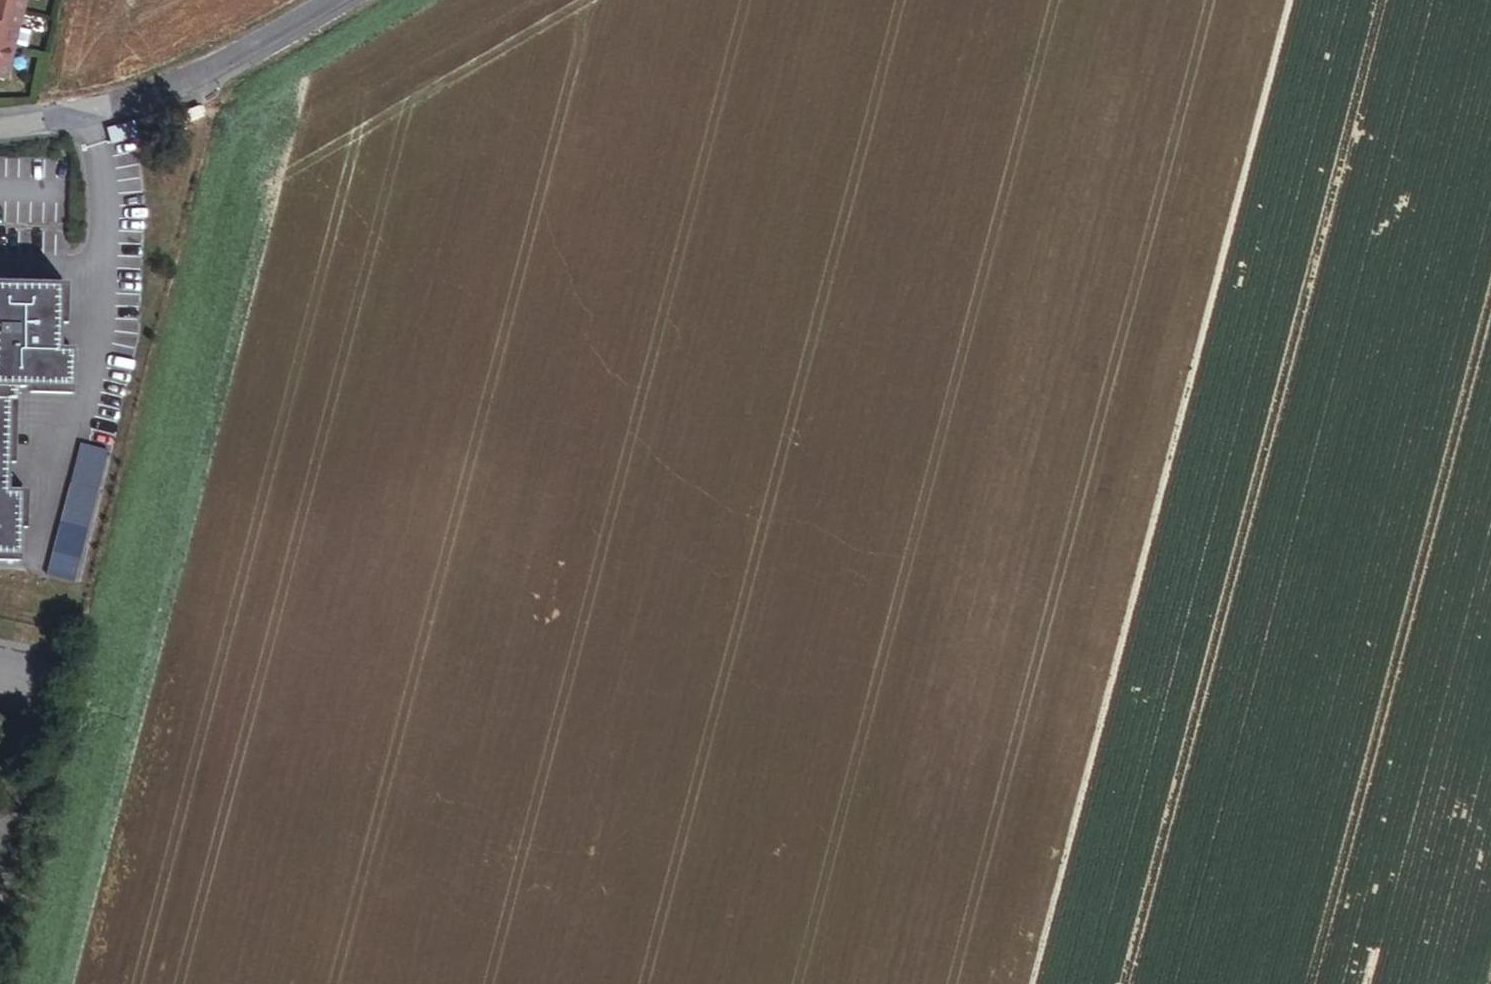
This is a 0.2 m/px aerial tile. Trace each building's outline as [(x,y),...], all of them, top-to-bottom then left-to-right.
[(14,0),(0,0),(0,49),(14,0)] [(203,119),(200,108),(184,112),(187,123),(203,119)] [(61,285),(0,284),(0,401),(10,401),(16,401),(16,389),(71,390),(72,350),(59,350),(61,285)] [(10,401),(0,401),(0,556),(19,557),(21,491),(7,491),(10,401)] [(74,583),(108,451),(81,444),(48,576),(74,583)]
